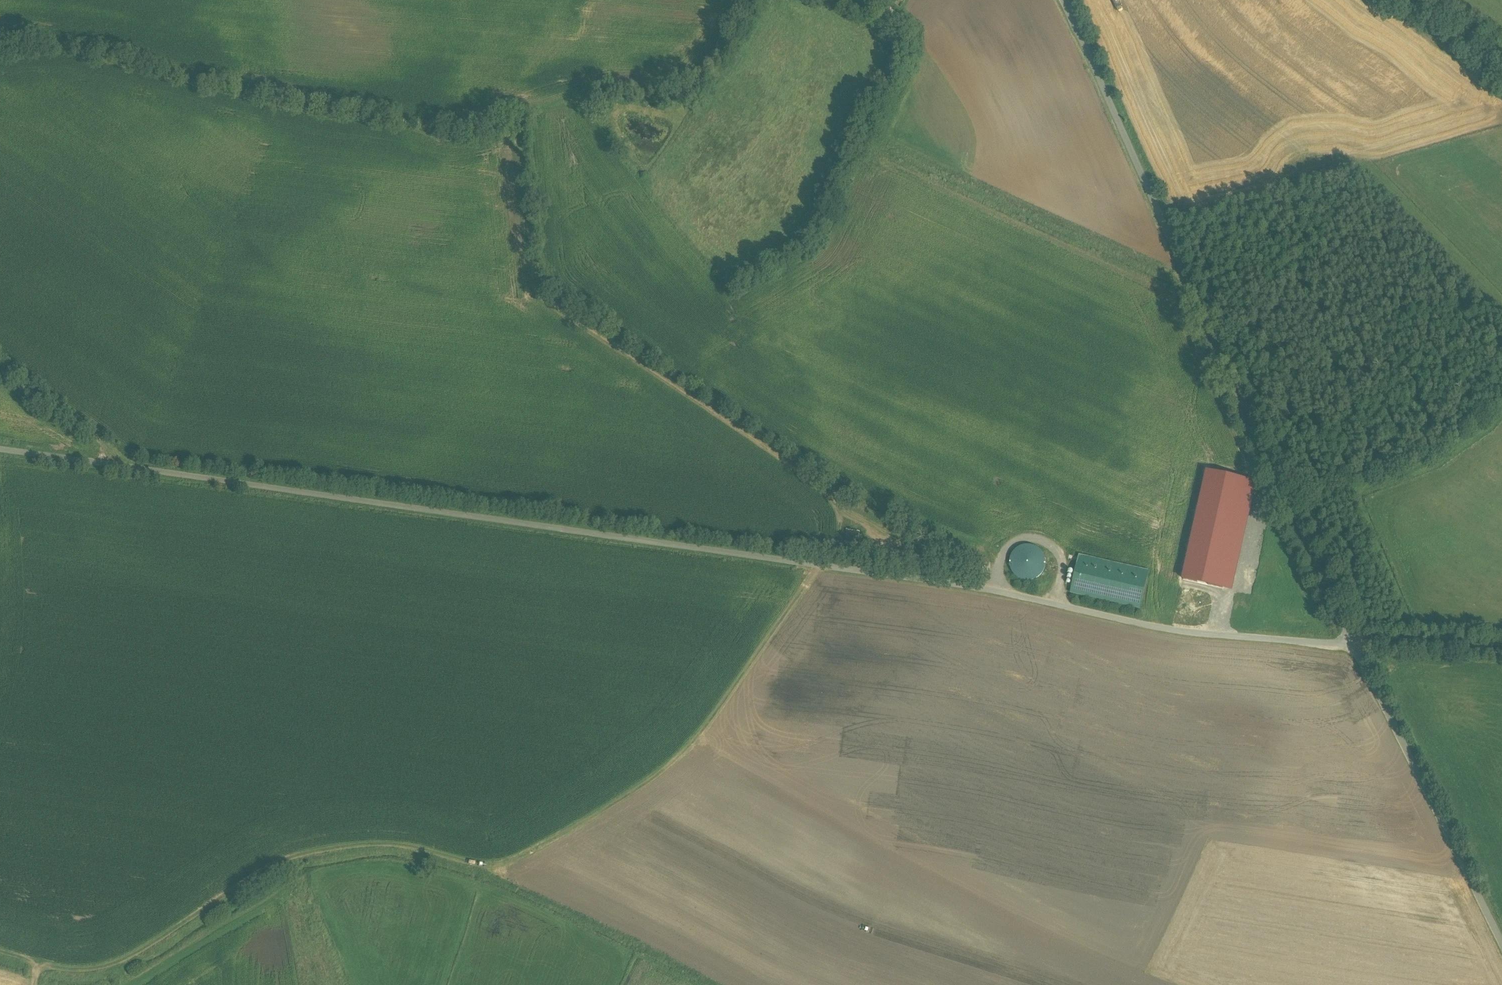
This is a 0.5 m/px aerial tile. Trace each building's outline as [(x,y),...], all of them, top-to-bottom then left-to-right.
[(847,541),(860,542),(861,531),(848,530),(847,541)] [(1025,544),(1018,546),(1014,549),(1010,554),(1009,561),(1011,566),(1014,570),(1019,574),(1028,574),(1035,570),(1038,565),(1039,558),(1038,552),(1033,547),(1025,544)] [(1151,562),(1069,546),(1061,585),(1143,601),(1151,562)]
